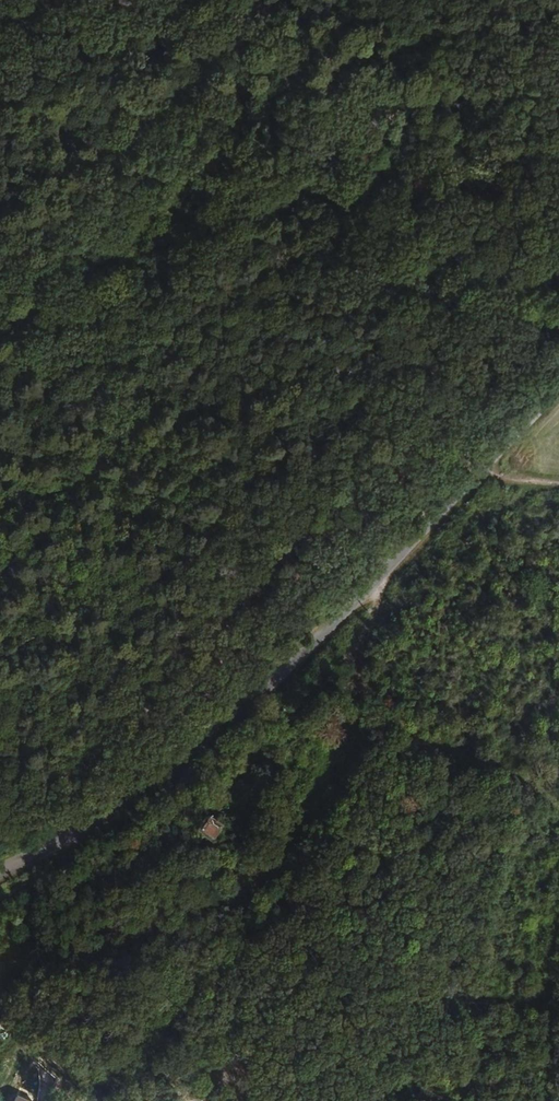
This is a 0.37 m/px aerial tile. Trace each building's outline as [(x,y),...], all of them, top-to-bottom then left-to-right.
[(212,826),(208,824),(197,840),(207,847),(218,830),(212,826)] [(56,1006),(59,999),(50,996),(48,1003),(56,1006)]
